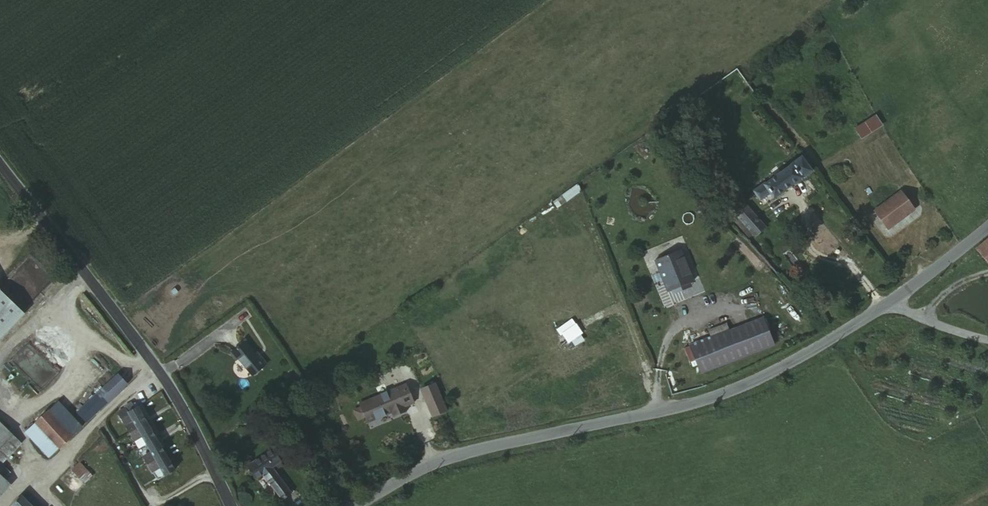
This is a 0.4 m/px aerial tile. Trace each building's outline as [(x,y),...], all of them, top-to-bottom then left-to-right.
[(853,126),(860,137),(882,124),(875,113),(853,126)] [(756,190),(755,188),(752,191),(760,202),(770,195),(773,199),(799,180),(802,182),(813,174),(801,158),(790,165),(792,168),(764,188),(763,186),(756,190)] [(565,200),(581,189),(577,183),(561,194),(565,200)] [(906,201),(880,221),(891,238),(918,218),(906,201)] [(767,230),(749,209),(738,219),(757,239),(767,230)] [(976,250),(987,264),(987,239),(976,250)] [(680,252),(655,262),(669,293),(693,283),(680,252)] [(26,309),(0,281),(0,333),(26,309)] [(762,321),(692,348),(703,375),(773,347),(762,321)] [(256,354),(245,341),(229,353),(235,360),(236,358),(251,375),(266,363),(259,354),(256,354)] [(42,409),(65,436),(77,425),(61,408),(79,390),(82,393),(75,401),(79,406),(76,409),(85,418),(122,384),(114,373),(95,390),(90,384),(109,367),(94,350),(71,372),(77,377),(42,409)] [(440,399),(435,386),(422,392),(427,404),(440,399)] [(401,389),(355,409),(363,429),(388,417),(390,421),(401,416),(399,412),(409,408),(401,389)] [(446,413),(440,399),(427,404),(433,418),(446,413)] [(112,411),(124,432),(142,422),(134,408),(130,409),(126,402),(112,411)] [(29,421),(54,447),(65,436),(42,409),(29,421)] [(15,437),(0,421),(0,451),(15,437)] [(45,455),(54,447),(29,421),(20,430),(45,455)] [(152,438),(142,422),(124,432),(129,441),(137,436),(142,444),(152,438)] [(152,438),(142,444),(145,450),(138,455),(143,464),(151,459),(161,454),(152,438)] [(264,456),(273,466),(280,461),(272,451),(264,456)] [(170,469),(161,454),(151,459),(155,467),(160,475),(170,469)] [(261,472),(280,497),(290,489),(273,466),(264,456),(255,463),(261,472)] [(151,459),(143,464),(148,472),(155,467),(151,459)] [(86,476),(74,461),(66,469),(79,482),(86,476)] [(254,477),(258,474),(261,472),(255,463),(248,468),(254,477)] [(7,505),(37,505),(27,496),(23,500),(18,496),(7,505)]
